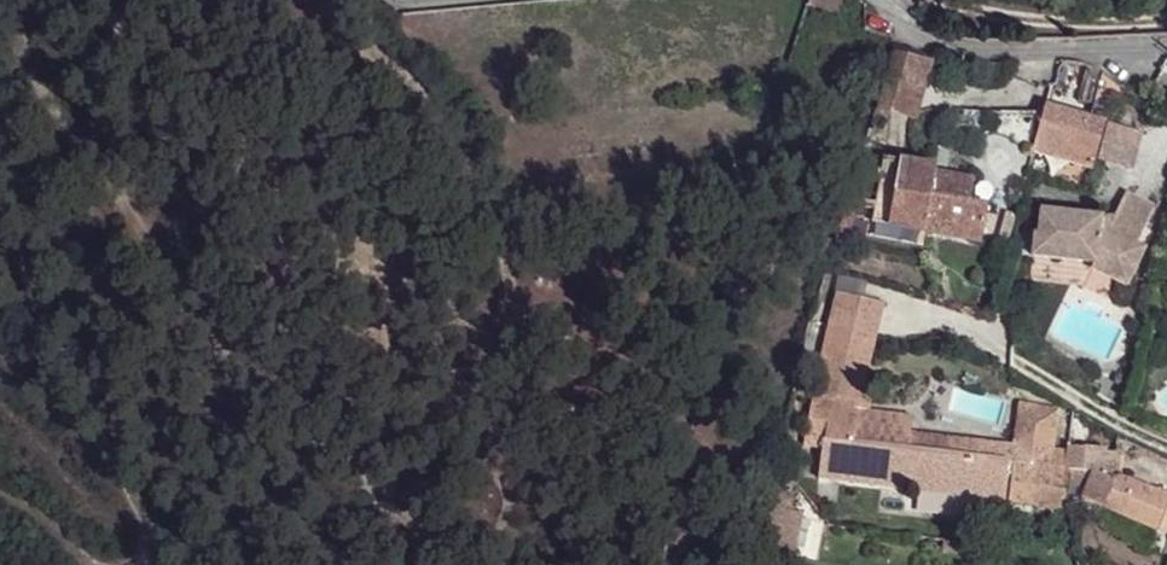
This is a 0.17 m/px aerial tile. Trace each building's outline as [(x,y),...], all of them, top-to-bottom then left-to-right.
[(804,5),(836,13),(840,0),(805,0),(804,5)] [(921,106),(934,64),(904,55),(891,96),(921,106)] [(1041,126),(1032,155),(1093,173),(1117,83),(1101,74),(1089,119),(1047,107),(1041,126)] [(1041,126),(999,118),(986,158),(1029,166),(1032,155),(1041,126)] [(970,208),(973,187),(936,181),(937,176),(887,165),(877,215),(925,225),(923,236),(981,248),(988,211),(970,208)] [(990,191),(973,187),(970,208),(988,211),(990,191)] [(1111,219),(1035,213),(1033,237),(1028,236),(1027,259),(1092,264),(1125,283),(1141,249),(1135,246),(1151,210),(1122,197),(1111,219)] [(855,396),(864,398),(886,307),(839,296),(831,326),(869,335),(855,396)] [(1002,505),(1007,464),(909,451),(911,437),(913,419),(861,409),(864,398),(855,396),(869,335),(831,326),(804,444),(823,447),(818,482),(1002,505)] [(1011,496),(1066,502),(1069,478),(1070,469),(1067,469),(1068,452),(1051,451),(1049,466),(1016,463),(1020,431),(1039,434),(1040,426),(1053,427),(1055,411),(1014,406),(1013,410),(1009,450),(1007,464),(1002,505),(1010,506),(1011,496)] [(1051,451),(1053,427),(1040,426),(1039,434),(1020,431),(1016,463),(1049,466),(1051,451)] [(1007,464),(1009,450),(911,437),(909,451),(1007,464)] [(783,444),(760,547),(757,564),(784,564),(788,548),(793,549),(802,509),(793,507),(796,486),(803,449),(783,444)] [(1069,478),(1091,483),(1084,500),(1158,533),(1166,511),(1166,494),(1119,476),(1115,451),(1102,454),(1102,448),(1069,446),(1068,452),(1067,469),(1070,469),(1069,478)] [(1158,533),(1166,537),(1166,511),(1158,533)]
